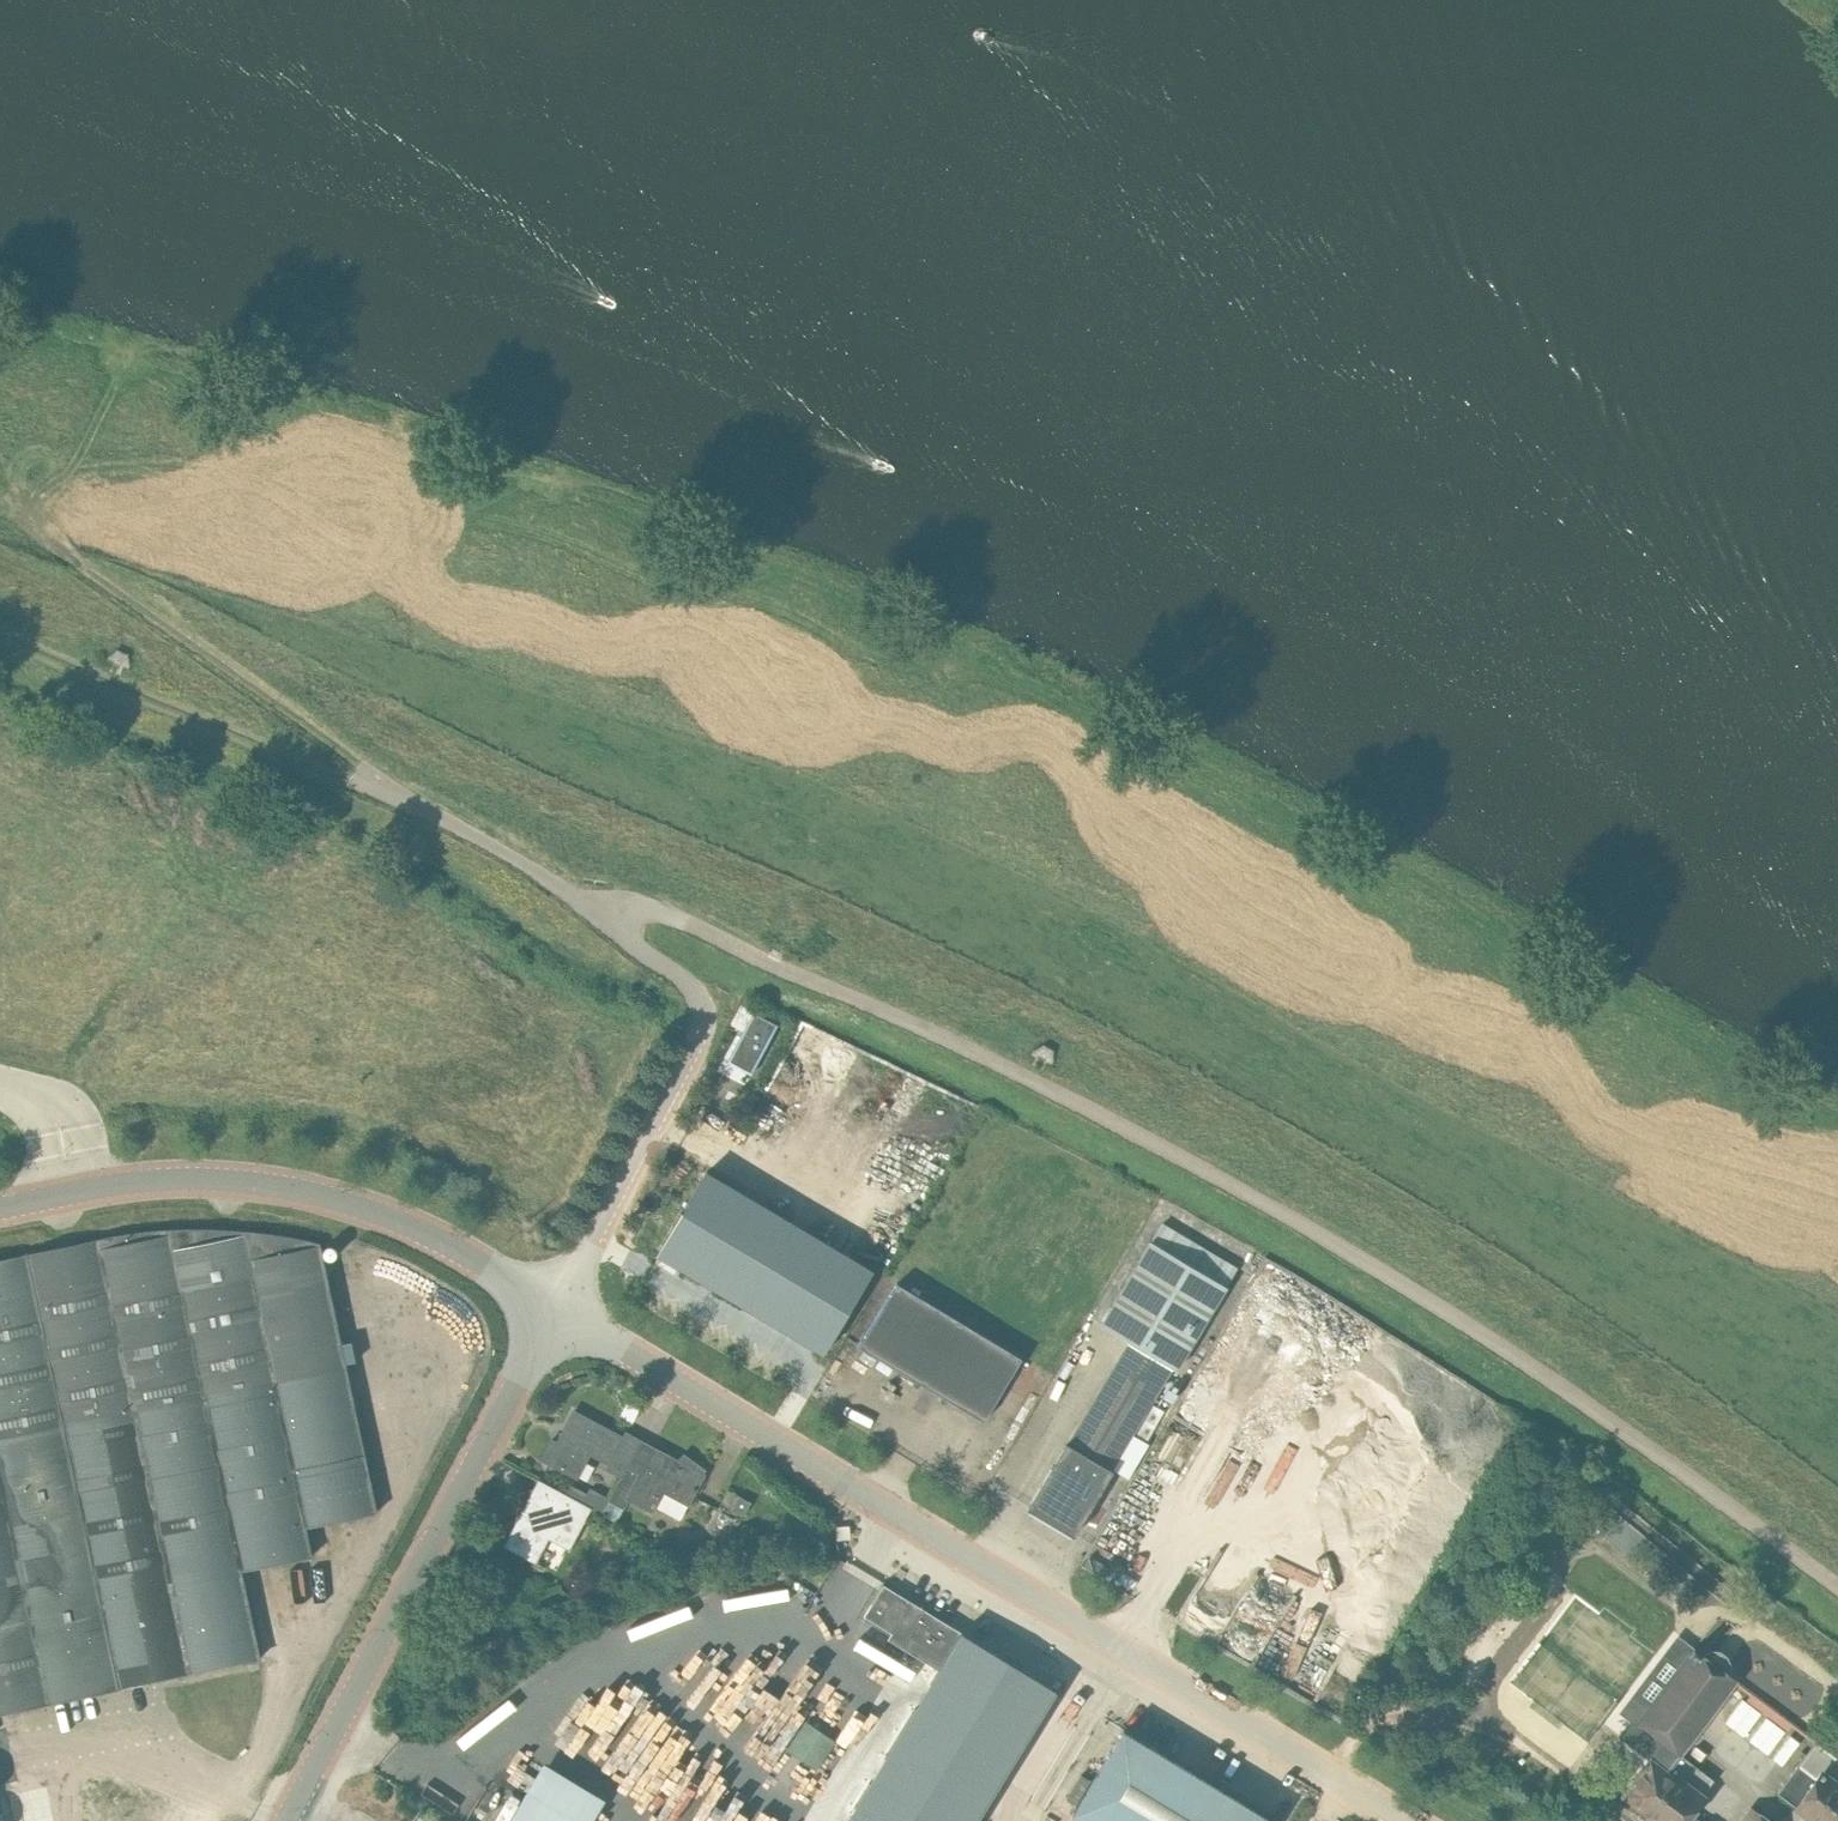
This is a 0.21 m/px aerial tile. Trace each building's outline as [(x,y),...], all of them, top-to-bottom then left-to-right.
[(104,654),(101,660),(109,665),(105,673),(114,679),(119,671),(127,676),(130,670),(130,655),(117,646),(104,654)] [(752,1073),(778,1024),(755,1012),(729,1061),(752,1073)] [(821,1030),(795,1080),(853,1109),(879,1059),(821,1030)] [(1029,1048),(1025,1054),(1034,1059),(1029,1067),(1039,1073),(1043,1065),(1051,1070),(1054,1064),(1055,1049),(1042,1041),(1029,1048)] [(874,1270),(707,1171),(657,1255),(824,1354),(874,1270)] [(155,1680),(261,1657),(261,1656),(249,1599),(243,1570),(313,1555),(307,1526),(378,1511),(323,1252),(322,1246),(321,1243),(320,1242),(305,1239),(290,1236),(275,1234),(260,1232),(244,1230),(229,1229),(214,1228),(213,1228),(201,1228),(189,1228),(177,1228),(165,1229),(153,1230),(141,1231),(129,1233),(99,1239),(77,1243),(65,1246),(0,1259),(0,1712),(155,1680)] [(1043,1487),(1031,1507),(1073,1532),(1085,1512),(1112,1468),(1133,1434),(1152,1403),(1170,1373),(1173,1369),(1178,1372),(1228,1287),(1152,1242),(1102,1325),(1132,1344),(1043,1487)] [(860,1345),(984,1420),(1022,1357),(897,1283),(860,1345)] [(622,1475),(641,1440),(626,1432),(624,1437),(574,1410),(558,1442),(552,1439),(542,1459),(577,1477),(590,1453),(610,1463),(608,1468),(622,1475)] [(683,1454),(679,1460),(641,1440),(622,1475),(610,1498),(609,1498),(602,1513),(616,1521),(628,1498),(653,1512),(656,1507),(681,1520),(705,1474),(703,1473),(705,1469),(683,1454)] [(590,1507),(566,1494),(540,1481),(506,1545),(536,1561),(549,1536),(570,1547),(584,1521),(590,1507)] [(571,1484),(566,1494),(590,1507),(591,1507),(602,1513),(609,1498),(590,1488),(588,1493),(571,1484)] [(733,1507),(745,1514),(752,1502),(740,1495),(733,1507)] [(883,1584),(864,1615),(892,1633),(893,1634),(902,1639),(898,1645),(938,1669),(962,1633),(936,1616),(883,1584)] [(854,1809),(874,1820),(977,1820),(1058,1691),(962,1633),(938,1669),(854,1809)] [(1727,1674),(1730,1670),(1730,1663),(1727,1655),(1722,1651),(1713,1649),(1704,1652),(1702,1655),(1694,1649),(1638,1724),(1664,1743),(1639,1776),(1625,1795),(1660,1820),(1684,1820),(1688,1815),(1715,1779),(1680,1753),(1735,1680),(1727,1674)] [(710,1675),(703,1686),(760,1719),(767,1707),(710,1675)] [(1124,1730),(1073,1814),(1084,1820),(1273,1820),(1274,1820),(1124,1730)] [(1819,1742),(1817,1741),(1778,1792),(1815,1820),(1837,1820),(1837,1757),(1819,1742)] [(443,1809),(463,1820),(464,1820),(475,1802),(455,1790),(443,1809)] [(1761,1816),(1752,1809),(1743,1820),(1768,1820),(1761,1816)]
